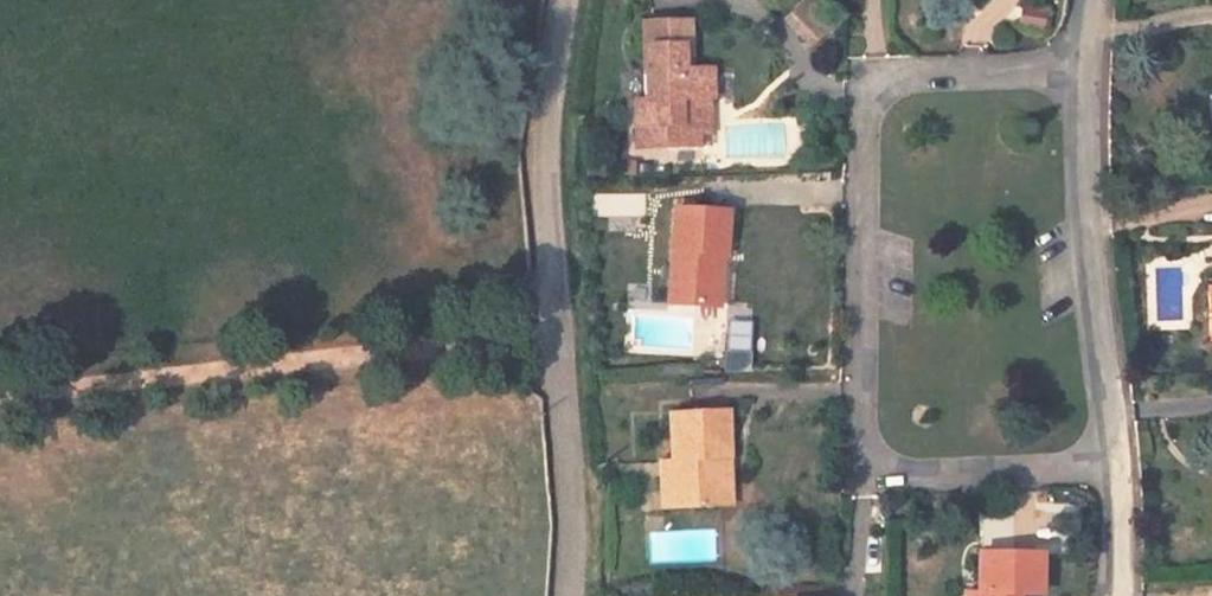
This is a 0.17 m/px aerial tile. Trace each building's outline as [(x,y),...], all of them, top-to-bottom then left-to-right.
[(687,69),(685,20),(646,22),(647,98),(635,99),(636,126),(705,123),(704,101),(715,100),(714,69),(687,69)] [(716,142),(715,100),(704,101),(705,123),(636,126),(637,146),(716,142)] [(726,263),(729,214),(676,211),(670,310),(712,312),(714,262),(726,263)] [(725,312),(726,263),(714,262),(712,312),(725,312)] [(730,466),(729,417),(671,419),(672,467),(659,467),(660,515),(715,512),(715,467),(730,466)] [(732,511),(730,466),(715,467),(715,512),(732,511)] [(1035,559),(972,559),(971,595),(1034,595),(1035,559)]
